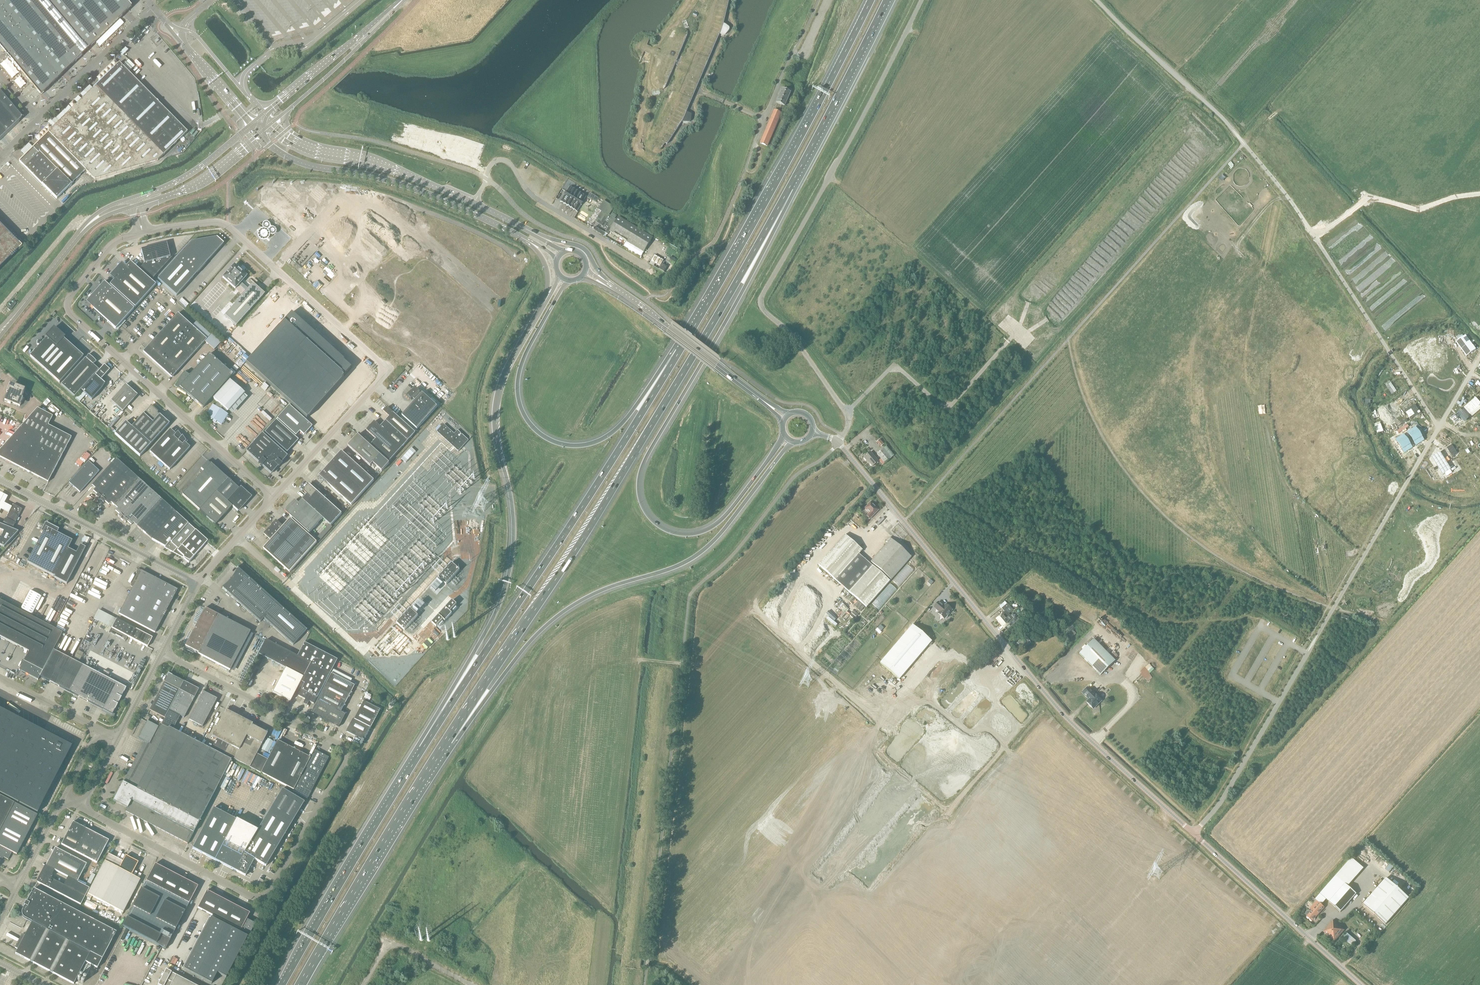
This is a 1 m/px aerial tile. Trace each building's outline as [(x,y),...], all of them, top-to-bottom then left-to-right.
[(2,49),(2,50),(1,50),(1,51),(2,52),(3,52),(3,53),(4,53),(4,52),(7,55),(8,56),(11,60),(20,71),(23,74),(28,80),(30,83),(40,95),(59,77),(82,54),(75,46),(72,43),(67,37),(65,34),(62,31),(60,28),(57,24),(49,15),(47,12),(42,6),(39,3),(36,0),(0,0),(0,47),(2,49)] [(82,54),(87,49),(46,0),(36,0),(82,54)] [(47,1),(52,7),(55,10),(62,20),(65,23),(68,26),(70,29),(73,32),(87,49),(138,1),(137,0),(46,0),(47,1)] [(653,48),(653,47),(653,46),(652,46),(652,45),(651,45),(648,43),(651,34),(646,42),(645,42),(641,52),(642,52),(639,61),(640,62),(644,52),(647,54),(648,54),(649,54),(650,54),(650,53),(651,53),(655,54),(655,56),(658,57),(658,56),(668,60),(662,77),(666,79),(662,89),(662,90),(663,89),(664,88),(665,88),(665,87),(675,63),(676,64),(677,65),(674,73),(675,73),(678,68),(679,66),(694,73),(676,115),(664,133),(664,134),(663,135),(663,136),(663,137),(663,138),(663,139),(663,140),(663,141),(659,148),(659,149),(660,149),(660,148),(661,148),(662,147),(665,142),(666,143),(667,143),(668,143),(682,121),(683,121),(688,122),(689,122),(690,122),(690,121),(691,121),(691,120),(692,115),(692,114),(691,114),(687,111),(687,110),(719,34),(719,33),(725,35),(726,34),(729,30),(730,29),(730,28),(729,28),(729,27),(724,23),(729,0),(721,0),(720,0),(720,1),(715,23),(697,65),(682,59),(683,57),(684,51),(683,51),(680,59),(679,59),(677,59),(687,35),(688,34),(688,33),(688,32),(687,31),(687,30),(687,31),(682,41),(678,39),(670,55),(660,51),(661,50),(658,49),(657,50),(653,48)] [(125,46),(120,52),(123,55),(128,49),(125,46)] [(85,96),(78,103),(139,166),(158,160),(163,155),(183,136),(187,132),(154,98),(155,97),(154,96),(153,97),(119,63),(115,66),(110,72),(104,77),(99,83),(85,96)] [(782,105),(784,106),(785,106),(792,89),(789,87),(787,90),(782,88),(776,102),(782,105)] [(19,122),(22,117),(20,113),(0,89),(0,140),(19,122)] [(48,132),(19,161),(56,199),(86,170),(95,179),(139,166),(78,103),(48,132)] [(774,110),(763,136),(760,143),(767,146),(781,113),(779,112),(774,110)] [(292,184),(282,195),(291,203),(300,192),(292,184)] [(319,185),(310,195),(318,203),(328,193),(319,185)] [(564,195),(560,201),(577,212),(581,205),(583,202),(586,196),(569,186),(566,192),(564,195)] [(612,213),(610,216),(609,215),(613,208),(603,201),(598,209),(602,211),(595,222),(602,226),(605,221),(608,223),(606,226),(611,229),(616,220),(615,219),(616,216),(612,213)] [(653,237),(618,217),(616,220),(611,229),(609,231),(644,252),(653,237)] [(21,246),(0,225),(0,267),(21,246)] [(216,237),(191,242),(157,279),(176,296),(223,244),(216,237)] [(725,243),(724,242),(707,273),(708,274),(725,243)] [(167,243),(166,243),(141,250),(144,263),(140,268),(139,267),(152,279),(172,257),(171,258),(170,257),(166,243),(167,243)] [(109,285),(135,308),(155,285),(130,262),(126,267),(123,264),(120,266),(117,268),(115,271),(113,274),(115,276),(112,279),(114,280),(109,285)] [(662,263),(659,269),(664,272),(667,267),(662,263)] [(235,288),(239,285),(241,282),(246,277),(246,276),(239,270),(234,265),(233,265),(223,277),(222,278),(223,278),(235,288),(235,289),(235,288)] [(134,309),(104,282),(90,297),(91,298),(90,298),(90,299),(90,300),(89,300),(89,301),(89,302),(89,303),(90,304),(90,305),(91,306),(90,306),(115,329),(134,309)] [(241,282),(239,285),(245,290),(247,288),(241,282)] [(252,283),(247,288),(245,290),(233,303),(234,304),(224,315),(236,326),(263,296),(255,289),(257,288),(252,283)] [(263,302),(232,336),(242,346),(253,355),(245,363),(252,369),(272,388),(306,418),(321,402),(341,380),(352,368),(341,358),(330,348),(313,333),(313,332),(302,323),(288,310),(280,303),(276,308),(273,312),(268,307),(263,302)] [(172,378),(206,339),(178,313),(146,348),(143,352),(172,378)] [(30,356),(59,383),(83,356),(63,338),(64,337),(64,336),(63,336),(61,334),(54,327),(46,337),(46,338),(30,356)] [(1459,340),(1469,354),(1476,350),(1465,335),(1459,340)] [(1453,355),(1458,351),(1454,347),(1449,351),(1453,355)] [(184,373),(176,385),(175,387),(177,388),(186,394),(187,394),(197,403),(203,408),(232,375),(209,354),(189,376),(184,373)] [(96,361),(89,355),(86,358),(85,357),(61,384),(75,397),(99,370),(93,364),(96,361)] [(236,363),(239,367),(247,361),(243,357),(236,363)] [(101,380),(110,370),(104,365),(81,390),(92,400),(102,388),(105,384),(101,380)] [(227,410),(243,392),(229,380),(213,398),(217,402),(215,406),(212,404),(206,415),(213,420),(212,421),(215,423),(216,421),(221,425),(228,414),(225,412),(226,410),(227,410)] [(1385,383),(1392,394),(1397,391),(1391,380),(1385,383)] [(10,383),(9,385),(3,401),(19,407),(26,390),(10,383)] [(125,384),(125,385),(111,401),(122,411),(137,395),(125,384)] [(413,398),(415,401),(402,416),(417,429),(437,407),(422,393),(421,395),(419,393),(420,393),(416,388),(407,395),(411,400),(413,398)] [(1451,414),(1453,417),(1450,419),(1452,422),(1455,420),(1457,423),(1463,419),(1466,421),(1479,412),(1479,399),(1457,414),(1455,412),(1451,414)] [(1410,418),(1421,412),(1415,404),(1405,410),(1410,418)] [(277,418),(295,436),(299,431),(304,435),(310,427),(310,428),(312,426),(289,405),(277,418)] [(140,456),(169,424),(150,407),(131,427),(125,422),(115,434),(140,456)] [(389,417),(380,427),(374,421),(370,426),(371,427),(370,428),(369,427),(366,430),(376,439),(371,445),(389,462),(415,432),(387,407),(383,411),(389,417)] [(53,473),(71,437),(48,425),(53,416),(37,408),(30,417),(3,447),(0,450),(0,457),(48,482),(53,473)] [(280,447),(287,452),(293,445),(298,440),(276,420),(264,432),(280,447)] [(1380,421),(1374,424),(1378,433),(1384,431),(1380,421)] [(444,424),(437,432),(441,435),(444,432),(447,434),(444,438),(451,445),(452,445),(458,451),(469,440),(457,430),(454,434),(444,424)] [(1416,446),(1425,440),(1416,426),(1407,432),(1416,446)] [(150,452),(169,470),(190,447),(184,443),(186,441),(182,436),(181,436),(178,432),(175,434),(170,429),(150,452)] [(261,465),(261,466),(262,466),(271,474),(278,467),(278,466),(280,464),(281,464),(281,463),(287,456),(286,456),(262,433),(246,451),(258,463),(259,463),(261,465)] [(351,439),(351,440),(352,441),(348,446),(370,466),(373,463),(382,471),(389,463),(358,434),(354,438),(353,437),(352,436),(351,438),(352,438),(351,439)] [(1413,448),(1404,434),(1395,439),(1404,454),(1413,448)] [(1455,455),(1457,453),(1452,444),(1447,448),(1452,456),(1455,455)] [(883,465),(885,463),(891,458),(883,449),(877,454),(881,459),(879,460),(883,465)] [(323,471),(320,472),(320,471),(320,472),(321,474),(319,476),(320,476),(318,477),(319,477),(320,481),(323,479),(351,505),(374,480),(341,451),(323,471)] [(870,452),(864,457),(867,461),(872,466),(878,461),(870,452)] [(1432,459),(1443,476),(1451,471),(1440,454),(1432,459)] [(96,496),(99,500),(127,469),(116,458),(92,485),(96,489),(94,491),(98,494),(96,496)] [(69,482),(80,492),(99,471),(88,461),(69,482)] [(216,492),(228,479),(210,463),(182,495),(199,510),(216,492)] [(381,480),(386,485),(402,467),(398,463),(381,480)] [(110,502),(114,506),(138,479),(127,469),(99,500),(103,503),(105,501),(109,504),(110,502)] [(120,514),(118,516),(122,520),(150,489),(138,479),(114,506),(118,509),(116,511),(120,514)] [(235,485),(228,479),(216,492),(227,502),(239,489),(235,485)] [(342,514),(309,484),(303,491),(307,494),(302,500),(323,518),(329,524),(331,526),(342,514)] [(249,496),(240,488),(239,489),(227,502),(232,506),(237,511),(249,498),(249,497),(249,496)] [(137,526),(138,524),(161,499),(150,489),(122,520),(125,523),(127,521),(131,524),(133,522),(137,526)] [(227,502),(216,492),(199,510),(206,517),(206,516),(215,524),(219,521),(232,506),(227,502)] [(11,508),(5,504),(8,498),(1,494),(0,496),(0,513),(1,511),(8,514),(11,508)] [(161,499),(138,524),(137,526),(152,539),(176,512),(161,499)] [(309,533),(323,518),(302,500),(299,504),(296,501),(293,504),(293,503),(290,506),(291,507),(286,512),(290,515),(309,533)] [(870,519),(878,510),(873,504),(870,501),(868,504),(868,505),(864,508),(869,513),(866,516),(870,519)] [(13,504),(12,507),(11,508),(8,514),(7,516),(6,518),(5,518),(6,517),(3,522),(3,523),(3,522),(13,527),(13,528),(16,523),(15,523),(16,521),(22,509),(13,504)] [(188,523),(176,512),(152,539),(165,547),(170,541),(171,542),(188,523)] [(290,518),(284,526),(283,526),(276,520),(271,526),(272,526),(269,529),(269,528),(269,529),(264,534),(271,540),(263,548),(290,572),(317,542),(290,518)] [(54,576),(68,549),(72,541),(57,533),(59,529),(47,523),(47,522),(44,523),(45,524),(41,531),(43,532),(27,562),(54,576)] [(170,541),(165,547),(164,548),(173,552),(177,548),(178,549),(195,530),(188,523),(171,542),(170,541)] [(4,547),(18,532),(0,524),(0,545),(4,547)] [(332,526),(331,526),(329,524),(316,539),(319,541),(332,526)] [(207,541),(195,530),(178,549),(177,548),(173,552),(183,558),(183,557),(189,561),(192,558),(207,541)] [(81,541),(87,544),(90,538),(84,535),(81,541)] [(866,607),(889,581),(872,566),(859,554),(862,550),(845,535),(818,565),(866,607)] [(871,562),(891,580),(911,557),(890,537),(886,541),(888,543),(871,562)] [(76,553),(68,549),(54,576),(55,576),(54,577),(67,584),(85,547),(80,545),(76,553)] [(343,567),(348,575),(357,570),(347,553),(342,556),(344,559),(339,562),(342,568),(343,567)] [(1387,566),(1390,559),(1382,555),(1379,562),(1387,566)] [(336,564),(335,561),(333,562),(332,560),(330,564),(330,560),(328,560),(328,562),(328,564),(325,566),(322,567),(322,568),(319,571),(320,572),(324,569),(324,570),(321,573),(326,572),(331,573),(333,575),(335,576),(332,578),(335,579),(337,578),(335,576),(337,575),(335,573),(338,572),(336,570),(335,567),(336,564)] [(452,563),(438,577),(446,585),(460,570),(452,563)] [(238,567),(237,567),(237,569),(235,571),(234,573),(233,576),(232,578),(230,580),(229,581),(226,584),(225,585),(223,587),(221,588),(222,588),(260,622),(263,618),(293,645),(306,630),(237,568),(238,567)] [(173,587),(141,571),(142,570),(138,568),(136,573),(137,573),(130,586),(133,587),(119,614),(155,633),(175,594),(177,591),(177,590),(177,589),(173,587)] [(872,603),(879,609),(897,589),(892,586),(892,587),(890,585),(888,587),(890,588),(888,591),(889,592),(887,594),(885,597),(884,596),(882,598),(879,595),(872,603)] [(21,609),(32,615),(41,597),(30,591),(21,609)] [(39,676),(53,650),(62,633),(0,600),(0,637),(29,651),(19,670),(38,680),(39,676)] [(452,600),(432,622),(436,626),(443,619),(445,621),(452,613),(450,611),(457,604),(452,600)] [(947,615),(952,610),(945,604),(943,607),(938,602),(934,607),(939,612),(938,613),(944,619),(945,618),(946,618),(948,616),(947,615)] [(996,619),(1004,628),(1009,624),(1009,623),(1013,620),(1005,610),(1010,606),(1007,603),(1001,608),(1004,612),(996,619)] [(1045,613),(1051,618),(1057,612),(1051,606),(1045,613)] [(230,670),(250,631),(205,608),(185,646),(196,652),(195,653),(198,654),(230,670)] [(410,608),(397,623),(404,630),(418,616),(410,608)] [(853,610),(849,615),(855,619),(859,614),(853,610)] [(116,619),(112,628),(147,647),(152,638),(116,619)] [(1068,621),(1060,628),(1067,635),(1066,637),(1069,640),(1076,634),(1073,630),(1075,628),(1068,621)] [(1017,628),(1021,631),(1026,625),(1023,622),(1017,628)] [(899,679),(931,641),(912,625),(880,663),(899,679)] [(1029,626),(1026,629),(1032,635),(1035,631),(1029,626)] [(1017,643),(1022,650),(1031,643),(1025,637),(1017,643)] [(1094,639),(1079,653),(1100,675),(1115,661),(1094,639)] [(266,640),(259,654),(285,668),(283,672),(275,687),(272,692),(286,700),(290,702),(295,693),(301,681),(310,663),(297,656),(266,640)] [(297,656),(310,663),(330,673),(337,660),(304,643),(297,656)] [(54,684),(68,658),(53,650),(39,676),(50,682),(51,681),(55,682),(54,684)] [(82,665),(68,658),(54,684),(55,683),(59,685),(58,686),(69,692),(82,665)] [(309,701),(314,704),(330,673),(310,663),(301,681),(304,683),(298,696),(305,699),(303,703),(307,705),(306,705),(307,705),(309,701)] [(1149,664),(1140,672),(1147,681),(1153,674),(1151,670),(1154,666),(1149,664)] [(103,710),(106,712),(106,711),(112,714),(126,688),(82,665),(69,692),(79,697),(80,696),(84,698),(83,699),(84,698),(88,700),(87,701),(103,710)] [(149,710),(165,718),(169,710),(183,681),(170,674),(168,673),(167,675),(168,675),(149,710)] [(331,673),(326,682),(349,695),(350,694),(351,693),(351,692),(354,686),(331,673)] [(169,710),(165,718),(161,724),(168,728),(169,727),(173,729),(180,716),(184,718),(198,689),(183,681),(169,710)] [(349,696),(349,695),(326,682),(321,691),(345,703),(348,698),(349,697),(349,696)] [(1089,700),(1086,702),(1088,704),(1093,709),(1101,700),(1095,694),(1094,695),(1087,688),(1083,691),(1082,693),(1088,699),(1089,700)] [(321,691),(317,700),(331,707),(340,712),(343,706),(345,706),(344,704),(345,703),(321,691)] [(189,719),(202,726),(209,713),(216,700),(217,699),(203,692),(189,719)] [(363,701),(368,703),(371,694),(366,692),(363,701)] [(331,707),(317,700),(310,713),(320,717),(320,718),(319,719),(321,720),(322,721),(323,721),(323,722),(331,707)] [(359,709),(358,710),(375,719),(379,710),(363,701),(360,707),(358,708),(359,709)] [(340,712),(331,707),(323,722),(324,722),(325,722),(326,722),(327,722),(328,722),(329,722),(338,727),(345,714),(340,712)] [(37,812),(42,803),(72,746),(42,730),(37,731),(37,728),(33,728),(32,725),(28,726),(28,723),(23,723),(23,720),(18,721),(18,718),(13,718),(13,715),(9,716),(8,713),(4,713),(4,710),(0,710),(0,793),(37,812)] [(225,710),(212,736),(216,738),(212,747),(224,754),(234,759),(250,767),(261,773),(268,759),(257,753),(267,733),(259,729),(252,725),(252,724),(244,720),(237,716),(230,712),(225,710)] [(356,712),(357,713),(354,719),(370,728),(375,719),(358,710),(358,711),(356,712)] [(136,728),(137,728),(139,724),(143,726),(145,722),(145,721),(145,720),(141,718),(136,728)] [(364,740),(370,728),(354,719),(352,718),(346,731),(364,740)] [(231,760),(173,729),(169,727),(168,728),(161,724),(159,723),(159,724),(157,722),(155,725),(147,721),(138,738),(146,742),(127,779),(130,781),(128,783),(124,781),(123,783),(123,782),(121,787),(118,786),(114,795),(116,796),(113,800),(127,807),(125,811),(188,844),(193,833),(193,832),(231,760)] [(270,753),(275,742),(267,738),(262,749),(270,753)] [(268,759),(261,773),(293,790),(310,757),(306,755),(302,753),(285,745),(282,743),(277,740),(275,745),(268,759)] [(293,790),(293,791),(307,798),(311,791),(329,757),(322,753),(320,752),(314,749),(311,756),(310,757),(293,790)] [(193,847),(192,848),(245,876),(254,859),(266,866),(304,802),(289,793),(282,789),(257,830),(213,808),(194,845),(193,847)] [(14,803),(0,796),(0,830),(14,803)] [(14,803),(0,830),(0,857),(1,856),(8,859),(12,852),(17,854),(37,815),(14,803)] [(73,822),(64,840),(61,844),(97,863),(109,840),(73,822)] [(54,870),(68,877),(77,882),(87,864),(55,847),(46,866),(54,870)] [(138,862),(133,859),(125,856),(119,868),(105,861),(86,897),(90,899),(92,896),(123,912),(137,886),(128,881),(138,862)] [(1352,858),(1336,876),(1345,884),(1361,866),(1352,858)] [(1385,868),(1389,872),(1393,866),(1389,863),(1385,868)] [(189,903),(198,886),(155,864),(146,881),(189,903)] [(89,888),(77,882),(68,877),(64,885),(50,878),(50,877),(51,877),(52,877),(52,876),(52,875),(51,875),(50,874),(48,873),(45,871),(44,871),(43,871),(42,872),(42,873),(42,874),(43,875),(42,876),(41,875),(37,882),(81,904),(89,888)] [(1322,895),(1340,912),(1356,894),(1336,876),(1315,899),(1317,901),(1322,895)] [(1370,911),(1371,911),(1374,914),(1374,915),(1378,917),(1378,918),(1381,921),(1382,921),(1385,924),(1386,924),(1389,921),(1389,920),(1392,917),(1392,916),(1395,913),(1396,913),(1399,909),(1402,906),(1402,905),(1405,902),(1406,902),(1406,901),(1408,898),(1409,898),(1408,897),(1408,898),(1405,895),(1405,894),(1401,891),(1398,888),(1397,888),(1394,885),(1393,884),(1390,882),(1390,881),(1386,878),(1387,878),(1386,878),(1383,881),(1382,882),(1383,882),(1380,885),(1379,886),(1376,889),(1373,893),(1372,893),(1373,893),(1370,896),(1369,897),(1366,900),(1366,901),(1363,904),(1363,905),(1365,906),(1366,907),(1366,908),(1367,908),(1370,911)] [(25,918),(32,922),(102,959),(116,932),(34,889),(22,910),(22,911),(22,912),(22,913),(22,914),(22,915),(22,916),(23,916),(23,917),(24,917),(24,918),(25,918)] [(132,907),(150,916),(175,929),(185,911),(142,889),(132,907)] [(249,913),(207,891),(197,908),(240,930),(249,913)] [(1307,916),(1306,917),(1312,921),(1324,907),(1319,902),(1310,912),(1309,911),(1308,911),(1307,911),(1306,912),(1306,914),(1306,915),(1307,916)] [(170,940),(161,935),(127,917),(122,926),(165,949),(170,940)] [(211,918),(184,969),(211,984),(217,973),(226,978),(247,937),(211,918)] [(247,919),(241,930),(246,933),(248,934),(249,934),(252,929),(255,923),(252,922),(247,919)] [(1333,920),(1323,931),(1334,941),(1344,930),(1333,920)] [(85,962),(97,968),(102,959),(32,922),(25,935),(22,934),(15,948),(18,949),(15,953),(73,984),(85,962)] [(1347,933),(1343,938),(1352,946),(1356,941),(1347,933)] [(162,977),(167,980),(171,972),(166,969),(162,977)] [(176,975),(171,972),(167,980),(172,983),(176,975)] [(181,977),(176,975),(172,983),(176,984),(177,984),(181,977)]
